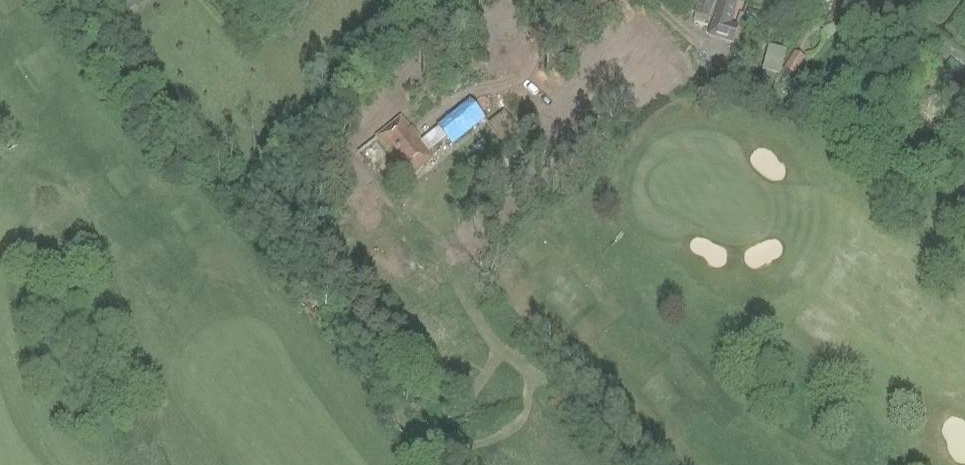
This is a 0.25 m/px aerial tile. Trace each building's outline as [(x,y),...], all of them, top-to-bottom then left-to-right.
[(130,11),(142,0),(121,0),(130,11)] [(716,15),(720,0),(700,0),(697,8),(694,16),(713,22),(716,15)] [(738,28),(730,26),(738,2),(732,0),(721,0),(709,37),(732,45),(738,28)] [(797,55),(783,75),(793,82),(807,62),(797,55)] [(410,131),(401,119),(377,137),(398,166),(401,164),(412,178),(434,162),(429,155),(447,142),(452,149),(484,124),(470,106),(421,144),(419,142),(421,140),(412,129),(410,131)]
